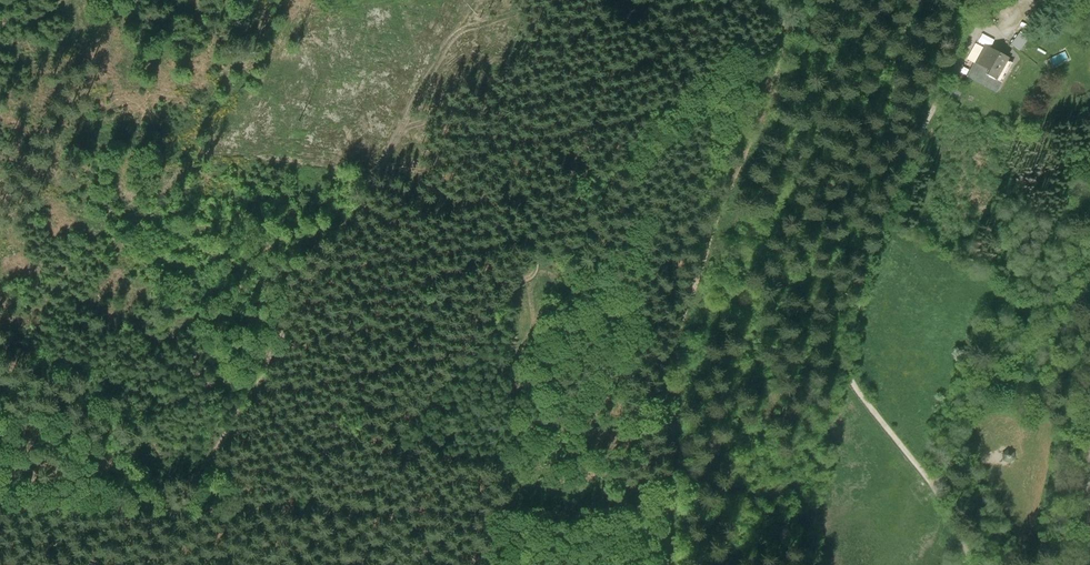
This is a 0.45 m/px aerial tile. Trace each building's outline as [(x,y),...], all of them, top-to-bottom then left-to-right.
[(975,63),(983,48),(976,44),(968,60),(975,64),(975,63)] [(1008,59),(984,46),(983,48),(975,63),(988,70),(986,74),(997,80),(1007,61),(1008,59)] [(1054,66),(1069,59),(1066,51),(1050,58),(1054,66)] [(1012,64),(1007,61),(997,80),(986,74),(988,70),(975,63),(975,64),(968,77),(997,92),(1012,64)]
